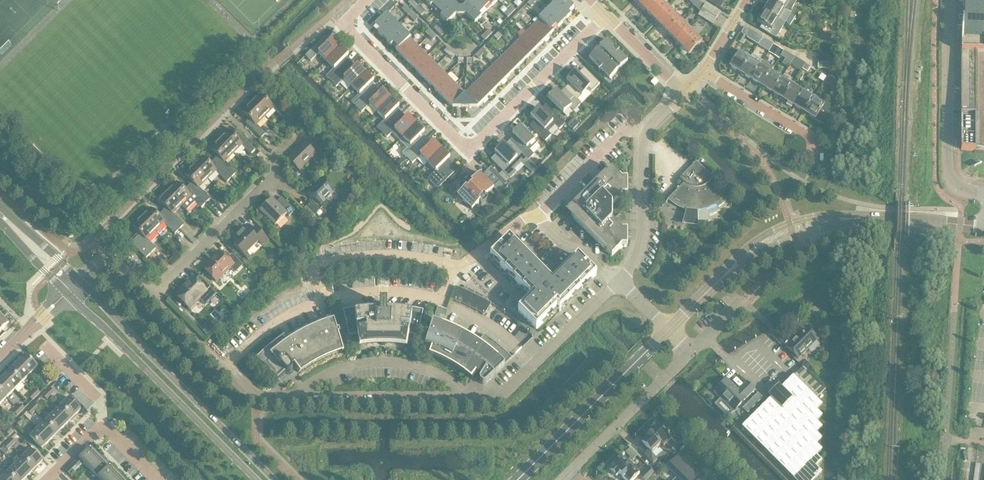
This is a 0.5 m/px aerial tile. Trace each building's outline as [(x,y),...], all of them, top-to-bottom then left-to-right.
[(413,8),(416,5),(412,0),(408,3),(413,8)] [(437,10),(447,0),(423,0),(430,7),(432,5),(437,10)] [(437,10),(442,15),(440,17),(447,24),(455,16),(466,16),(475,24),(481,17),(479,15),(484,10),(474,0),(470,0),(462,8),(459,8),(451,0),(447,0),(437,10)] [(484,10),(489,5),(491,7),(499,0),(474,0),(484,10)] [(538,19),(539,20),(552,33),(571,15),(569,13),(574,8),(566,0),(558,0),(538,19)] [(659,0),(634,0),(646,12),(659,0)] [(681,20),(661,0),(659,0),(646,12),(667,34),(681,20)] [(692,5),(695,8),(701,3),(698,0),(697,0),(692,5)] [(720,9),(724,3),(720,0),(705,0),(720,9)] [(771,1),(785,10),(790,13),(798,0),(771,0),(771,1)] [(961,63),(961,150),(974,152),(974,153),(983,155),(983,0),(963,0),(963,19),(962,19),(962,30),(961,52),(961,63)] [(771,1),(764,12),(778,21),(784,25),(791,14),(790,13),(785,10),(771,1)] [(701,3),(695,8),(700,13),(702,10),(704,7),(701,3)] [(417,13),(421,9),(416,5),(413,8),(417,13)] [(702,10),(716,20),(720,14),(706,5),(704,7),(702,10)] [(406,14),(410,11),(405,6),(402,10),(406,14)] [(712,25),(716,20),(702,10),(700,13),(698,16),(712,25)] [(411,19),(415,16),(410,11),(406,14),(411,19)] [(764,12),(757,23),(761,26),(759,29),(775,39),(784,25),(778,21),(764,12)] [(409,38),(410,39),(411,38),(387,14),(375,26),(380,31),(378,33),(391,46),(393,44),(398,49),(409,38)] [(804,14),(801,20),(806,22),(809,17),(804,14)] [(539,20),(530,30),(543,43),(552,33),(539,20)] [(681,20),(667,34),(688,55),(701,43),(694,36),(695,35),(681,20)] [(801,20),(798,25),(803,28),(806,22),(801,20)] [(527,33),(521,39),(534,52),(540,46),(543,43),(530,30),(527,33)] [(749,36),(747,40),(758,46),(760,44),(763,39),(762,38),(762,39),(756,35),(751,33),(749,36)] [(326,62),(340,48),(332,40),(330,42),(325,37),(305,57),(311,62),(319,55),(326,62)] [(418,47),(410,39),(409,38),(398,49),(395,51),(405,60),(418,47)] [(521,39),(512,48),(525,61),(534,52),(521,39)] [(760,44),(758,46),(768,53),(773,45),(768,42),(763,39),(760,44)] [(597,49),(618,70),(627,61),(618,52),(619,51),(616,49),(615,49),(607,41),(599,48),(599,47),(597,49)] [(768,53),(779,60),(781,57),(784,52),(779,48),(773,45),(768,53)] [(418,47),(405,60),(414,70),(428,57),(418,47)] [(331,83),(351,63),(346,58),(348,56),(340,48),(326,62),(334,70),(326,77),(331,83)] [(512,48),(502,57),(515,70),(525,61),(512,48)] [(610,79),(618,70),(597,49),(595,50),(596,51),(589,58),(597,67),(599,71),(600,70),(610,79)] [(781,57),(786,60),(783,65),(789,68),(790,66),(795,58),(784,52),(781,57)] [(741,74),(750,60),(739,53),(730,68),(741,74)] [(428,57),(414,70),(424,80),(437,66),(428,57)] [(502,57),(493,66),(506,79),(515,70),(502,57)] [(795,58),(790,66),(801,72),(802,70),(806,65),(795,58)] [(751,81),(760,66),(750,60),(741,74),(751,81)] [(760,66),(751,81),(762,87),(771,73),(773,69),(763,62),(760,66)] [(351,88),(366,74),(358,65),(355,68),(351,63),(331,83),(336,88),(344,80),(351,88)] [(806,65),(802,70),(808,73),(811,68),(806,65)] [(437,66),(424,80),(433,89),(447,76),(437,66)] [(493,66),(484,75),(497,89),(506,79),(493,66)] [(570,84),(565,89),(577,101),(578,101),(587,91),(591,94),(599,86),(582,69),(582,70),(583,71),(578,76),(574,73),(566,81),(570,84)] [(827,78),(824,83),(829,86),(836,74),(831,71),(827,78)] [(773,94),(782,80),(771,73),(762,87),(773,94)] [(356,108),(376,88),(372,84),(374,82),(366,74),(351,88),(359,95),(351,103),(356,108)] [(821,74),(818,79),(824,83),(827,78),(823,75),(821,74)] [(484,75),(475,85),(488,98),(497,89),(484,75)] [(447,76),(433,89),(443,99),(456,86),(447,76)] [(784,101),(792,86),(782,80),(773,94),(784,101)] [(465,94),(465,108),(477,108),(488,98),(475,85),(465,94)] [(456,86),(443,99),(452,108),(453,108),(465,108),(465,94),(456,86)] [(803,93),(802,93),(792,86),(784,101),(794,107),(803,93)] [(377,113),(391,99),(383,91),(381,93),(376,88),(356,108),(362,113),(369,106),(377,113)] [(805,114),(816,96),(815,96),(814,98),(811,95),(812,93),(805,88),(802,93),(803,93),(794,107),(805,114)] [(581,104),(578,101),(577,101),(565,89),(560,94),(556,91),(548,99),(563,115),(569,109),(573,112),(581,104)] [(290,116),(273,99),(269,103),(260,94),(251,103),(265,117),(273,109),(285,121),(290,116)] [(816,96),(805,114),(822,124),(824,121),(829,124),(830,123),(830,103),(825,103),(819,99),(817,102),(816,101),(818,98),(816,96)] [(382,134),(402,114),(397,109),(399,107),(391,99),(377,113),(384,121),(377,128),(382,134)] [(257,126),(265,117),(251,103),(242,112),(250,120),(246,124),(261,139),(266,134),(257,126)] [(565,125),(546,106),(541,110),(539,108),(530,117),(535,121),(530,127),(545,142),(551,136),(548,133),(555,126),(559,130),(565,125)] [(402,114),(382,134),(387,139),(392,134),(399,141),(402,139),(416,125),(408,116),(406,119),(402,114)] [(402,139),(399,141),(407,149),(402,154),(407,159),(427,139),(422,135),(424,133),(416,125),(402,139)] [(510,141),(529,161),(534,155),(530,151),(538,143),(521,126),(512,135),(514,137),(510,141)] [(220,140),(234,154),(242,146),(251,155),(255,150),(240,135),(236,139),(229,131),(220,140)] [(428,164),(442,150),(434,142),(432,144),(427,139),(407,159),(412,164),(420,157),(428,164)] [(226,162),(234,154),(220,140),(211,149),(218,157),(214,161),(232,178),(237,173),(226,162)] [(524,166),(529,161),(510,141),(505,146),(503,144),(499,148),(517,167),(521,163),(524,166)] [(299,171),(316,154),(304,143),(288,159),(299,171)] [(514,170),(517,167),(499,148),(494,152),(497,154),(491,160),(510,179),(516,173),(514,170)] [(442,150),(428,164),(435,172),(427,179),(437,190),(457,170),(448,160),(450,158),(442,150)] [(232,178),(214,161),(210,165),(203,157),(194,166),(208,180),(216,172),(227,183),(232,178)] [(727,203),(709,184),(713,180),(696,164),(680,180),(684,184),(669,199),(673,203),(677,206),(681,208),(686,210),(685,214),(688,214),(686,223),(696,224),(696,223),(703,223),(709,221),(708,216),(714,214),(719,212),(717,208),(721,205),(725,202),(727,203)] [(199,188),(208,180),(194,166),(185,175),(192,183),(188,187),(206,204),(210,199),(199,188)] [(479,202),(481,204),(482,204),(483,204),(484,203),(485,203),(486,202),(487,201),(487,200),(487,199),(488,198),(486,196),(494,188),(498,193),(506,184),(491,169),(482,177),(479,174),(457,195),(472,210),(479,202)] [(572,210),(571,212),(571,214),(572,217),(573,219),(604,249),(606,252),(612,257),(619,249),(622,247),(627,247),(627,240),(627,231),(622,231),(612,221),(620,213),(612,206),(622,196),(627,196),(627,183),(627,180),(622,180),(612,169),(604,177),(573,208),(572,210)] [(351,174),(359,182),(362,179),(354,170),(351,174)] [(308,193),(320,205),(334,190),(322,178),(308,193)] [(206,204),(188,187),(184,191),(177,183),(168,192),(182,206),(187,211),(195,203),(201,209),(206,204)] [(173,215),(182,206),(168,192),(159,201),(166,209),(162,213),(180,230),(184,225),(173,215)] [(284,200),(279,206),(272,199),(260,211),(275,226),(286,215),(289,217),(295,211),(284,200)] [(311,202),(307,206),(316,214),(320,210),(311,202)] [(180,230),(162,213),(159,216),(151,209),(142,218),(156,232),(164,224),(175,235),(180,230)] [(148,240),(156,232),(142,218),(133,227),(140,235),(131,244),(146,259),(156,249),(148,240)] [(237,243),(234,246),(245,257),(259,242),(263,245),(268,240),(258,230),(253,235),(244,227),(233,238),(237,243)] [(509,239),(490,258),(505,272),(521,289),(531,299),(518,312),(536,330),(552,314),(554,317),(559,312),(560,312),(596,276),(578,257),(552,283),(540,271),(523,254),(509,239)] [(216,282),(231,268),(235,273),(242,266),(232,256),(228,260),(220,251),(203,268),(216,282)] [(183,288),(175,296),(189,309),(203,295),(209,301),(216,295),(210,289),(211,288),(200,277),(196,282),(193,278),(188,284),(187,283),(187,284),(183,288),(183,287),(183,288)] [(474,310),(484,316),(491,305),(480,298),(468,292),(455,287),(451,300),(462,304),(474,310)] [(343,311),(349,337),(357,335),(366,334),(368,344),(374,344),(381,344),(381,346),(385,346),(385,344),(392,344),(399,344),(400,334),(409,335),(418,337),(423,311),(411,309),(399,307),(387,306),(379,306),(367,307),(355,308),(343,311)] [(437,308),(433,320),(442,324),(447,311),(437,308)] [(0,317),(0,332),(9,324),(1,316),(0,317)] [(205,335),(213,328),(215,326),(208,320),(199,329),(205,335)] [(257,360),(278,381),(286,374),(287,375),(288,375),(289,375),(290,375),(291,374),(292,374),(292,373),(293,372),(293,371),(293,370),(293,369),(292,369),(294,367),(299,373),(305,368),(317,361),(330,355),(343,351),(334,322),(326,325),(318,328),(310,331),(303,335),(295,339),(288,343),(285,337),(277,343),(270,348),(263,354),(257,360)] [(433,322),(425,347),(432,350),(431,353),(430,355),(429,356),(433,358),(437,360),(441,361),(445,363),(449,365),(453,368),(457,370),(460,372),(464,375),(467,378),(470,381),(472,379),(473,377),(476,375),(480,379),(480,380),(480,381),(479,381),(480,382),(480,383),(480,384),(481,384),(481,385),(482,385),(483,385),(484,385),(485,385),(486,385),(486,384),(487,384),(512,359),(503,350),(494,343),(484,335),(478,344),(467,337),(455,330),(442,325),(433,322)] [(799,333),(786,347),(798,359),(817,340),(807,330),(802,335),(799,333)] [(26,355),(18,363),(30,375),(38,367),(26,355)] [(802,366),(803,367),(808,372),(813,368),(806,361),(802,366)] [(18,363),(10,371),(22,383),(30,375),(18,363)] [(10,371),(3,379),(15,390),(22,383),(10,371)] [(793,377),(781,388),(778,385),(768,396),(770,399),(742,428),(794,479),(815,479),(822,473),(816,468),(822,462),(816,456),(822,451),(816,445),(822,439),(816,434),(822,428),(816,422),(822,417),(816,411),(822,405),(793,377)] [(0,382),(0,391),(7,398),(15,390),(3,379),(0,382)] [(726,381),(713,394),(714,394),(716,392),(734,410),(732,412),(732,413),(753,392),(745,384),(737,392),(726,381)] [(754,397),(743,408),(748,413),(759,402),(754,397)] [(69,399),(61,407),(73,419),(81,411),(69,399)] [(61,407),(54,415),(65,426),(73,419),(61,407)] [(54,415),(46,422),(58,434),(65,426),(54,415)] [(20,419),(16,424),(20,428),(24,423),(20,419)] [(46,422),(38,430),(50,441),(58,434),(46,422)] [(651,434),(641,444),(648,451),(644,455),(653,464),(657,460),(651,454),(661,444),(664,446),(671,439),(669,437),(668,435),(667,436),(655,424),(648,431),(651,434)] [(9,428),(5,432),(9,436),(13,432),(9,428)] [(38,430),(30,438),(42,449),(50,441),(38,430)] [(89,449),(79,459),(100,479),(120,479),(89,449)] [(31,450),(23,458),(35,470),(43,462),(31,450)] [(666,467),(677,478),(678,479),(676,479),(710,479),(705,476),(706,475),(706,474),(702,478),(693,470),(692,471),(678,457),(680,455),(679,455),(666,467)] [(609,470),(616,477),(619,475),(624,479),(634,479),(639,475),(623,459),(624,459),(622,457),(609,470)] [(23,458),(15,466),(27,477),(35,470),(23,458)] [(8,473),(14,479),(25,479),(27,477),(15,466),(8,473)] [(640,478),(643,479),(647,479),(654,473),(649,469),(640,478)]
